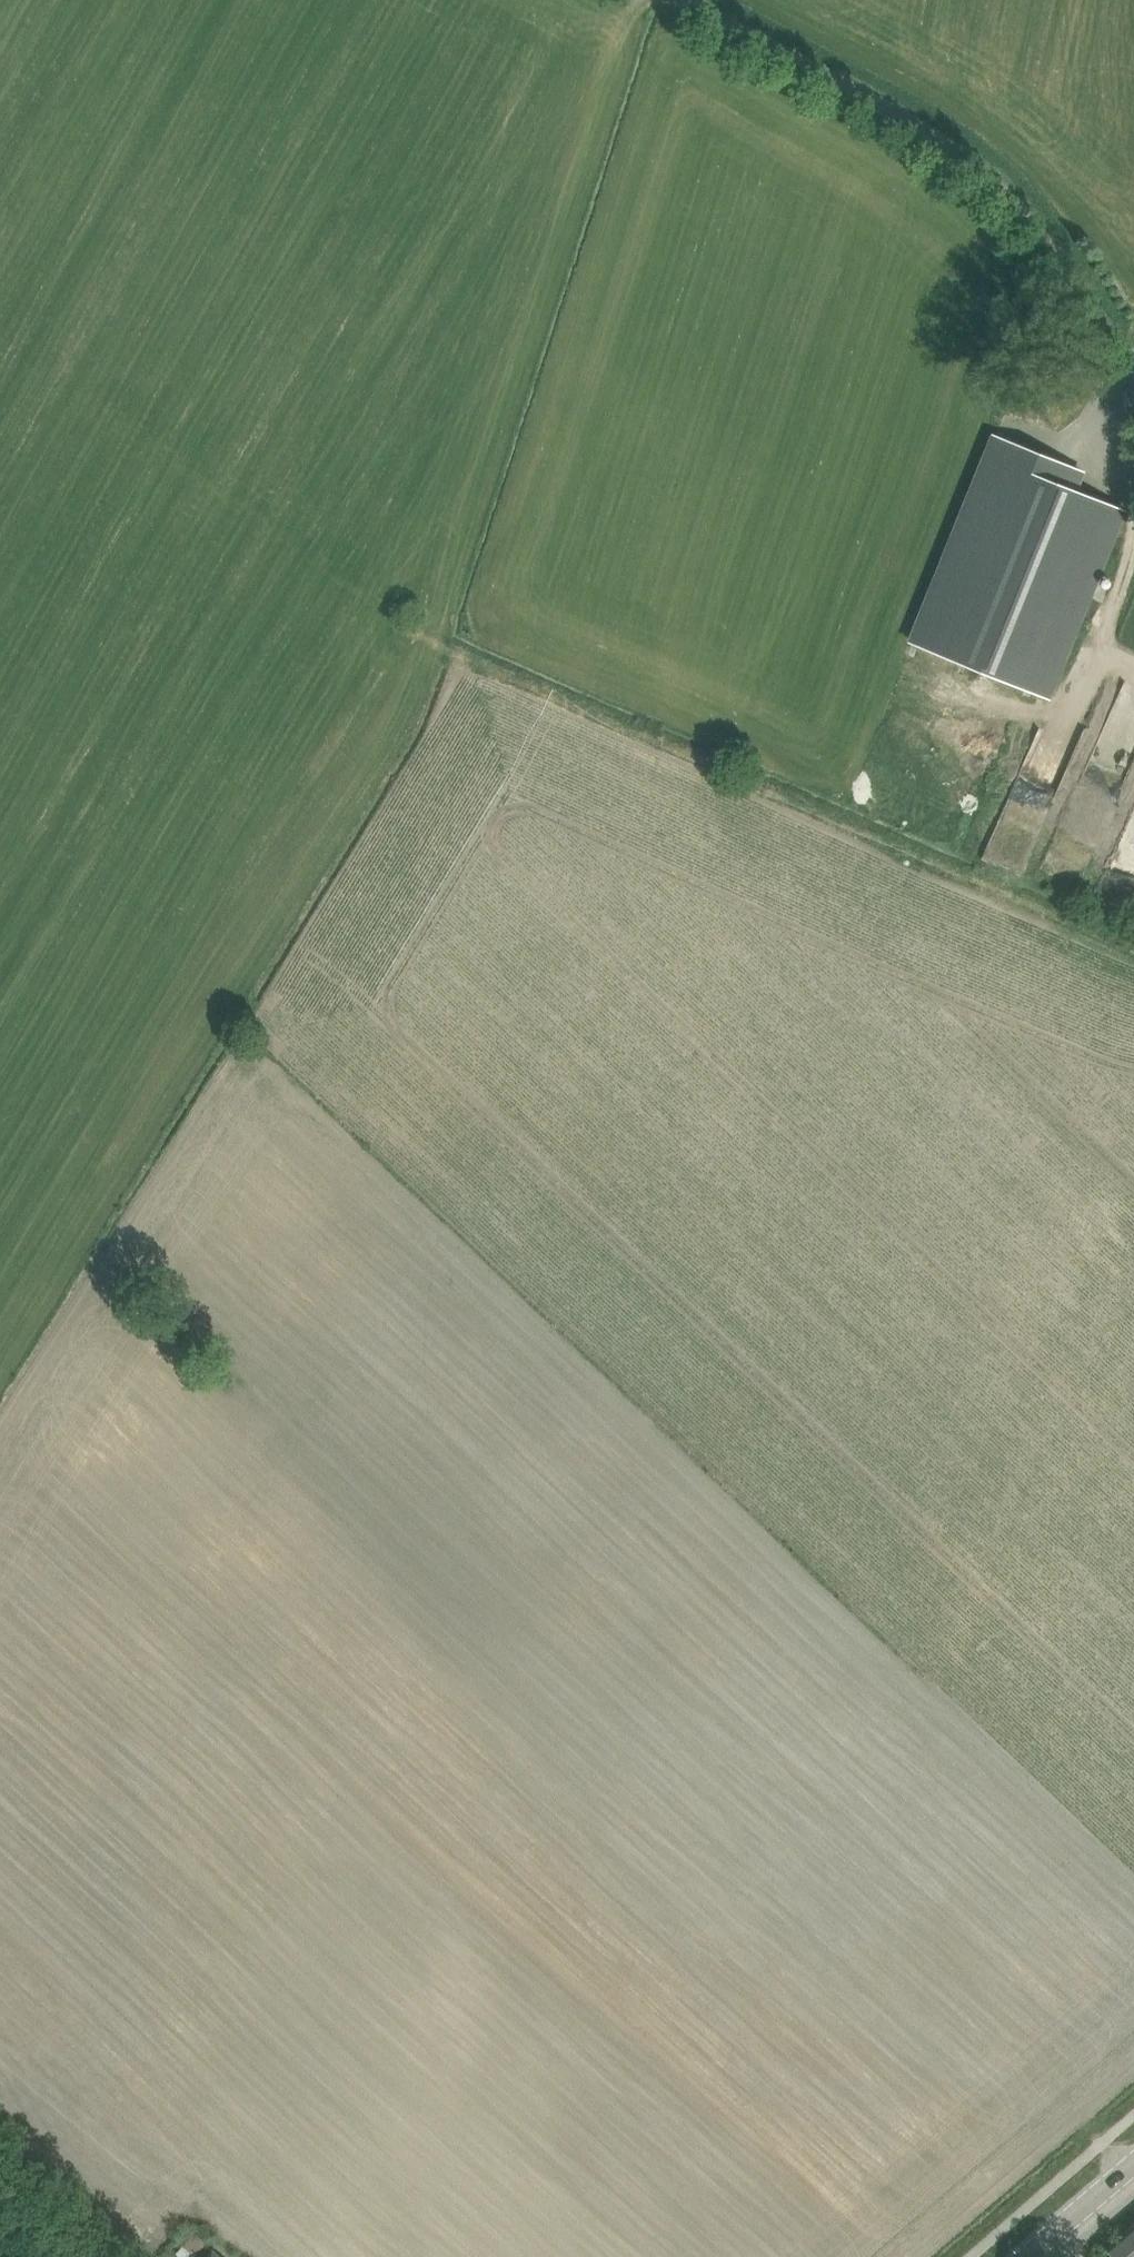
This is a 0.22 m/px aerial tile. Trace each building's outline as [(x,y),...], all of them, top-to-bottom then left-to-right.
[(996,435),(912,642),(1046,696),(1121,509),(1072,489),(1080,469),(996,435)] [(1105,2247),(1113,2256),(1133,2256),(1133,2223),(1105,2247)] [(206,2256),(227,2256),(215,2246),(206,2256)]
